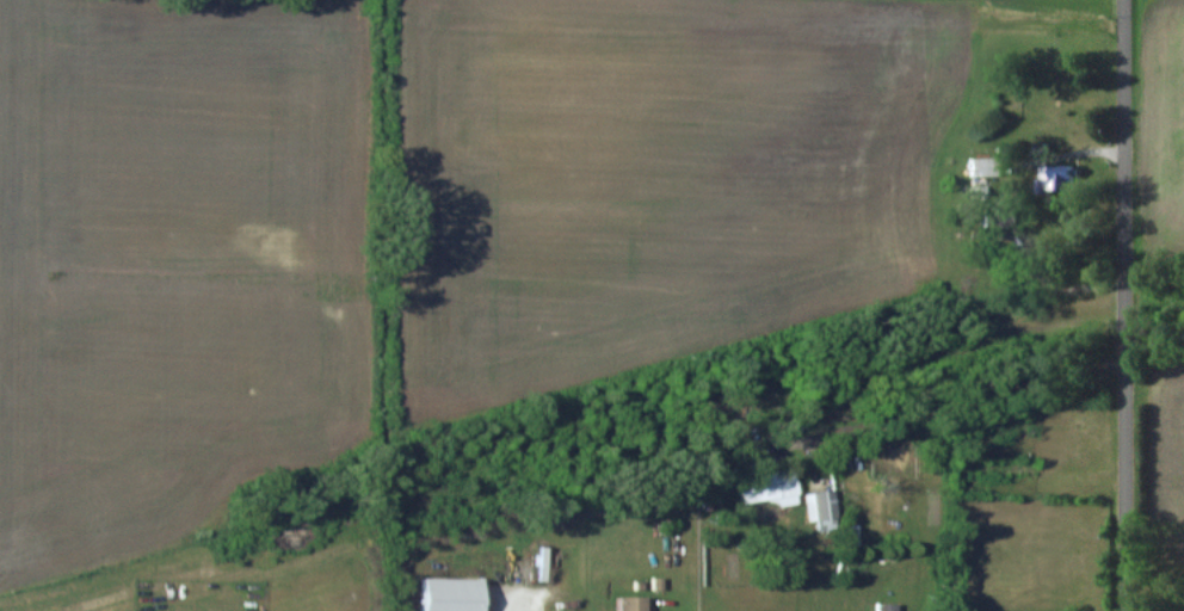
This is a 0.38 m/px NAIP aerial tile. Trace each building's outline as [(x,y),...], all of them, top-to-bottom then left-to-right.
[(988,158),(969,158),(969,177),(988,177),(988,158)] [(1071,165),(1038,167),(1039,193),(1073,191),(1071,165)] [(757,472),(759,486),(738,489),(740,507),(797,500),(793,467),(757,472)] [(807,521),(815,520),(816,531),(836,529),(831,489),(804,492),(807,521)] [(485,582),(485,610),(430,610),(431,581),(485,582)] [(640,596),(613,596),(613,610),(640,610),(640,596)]
